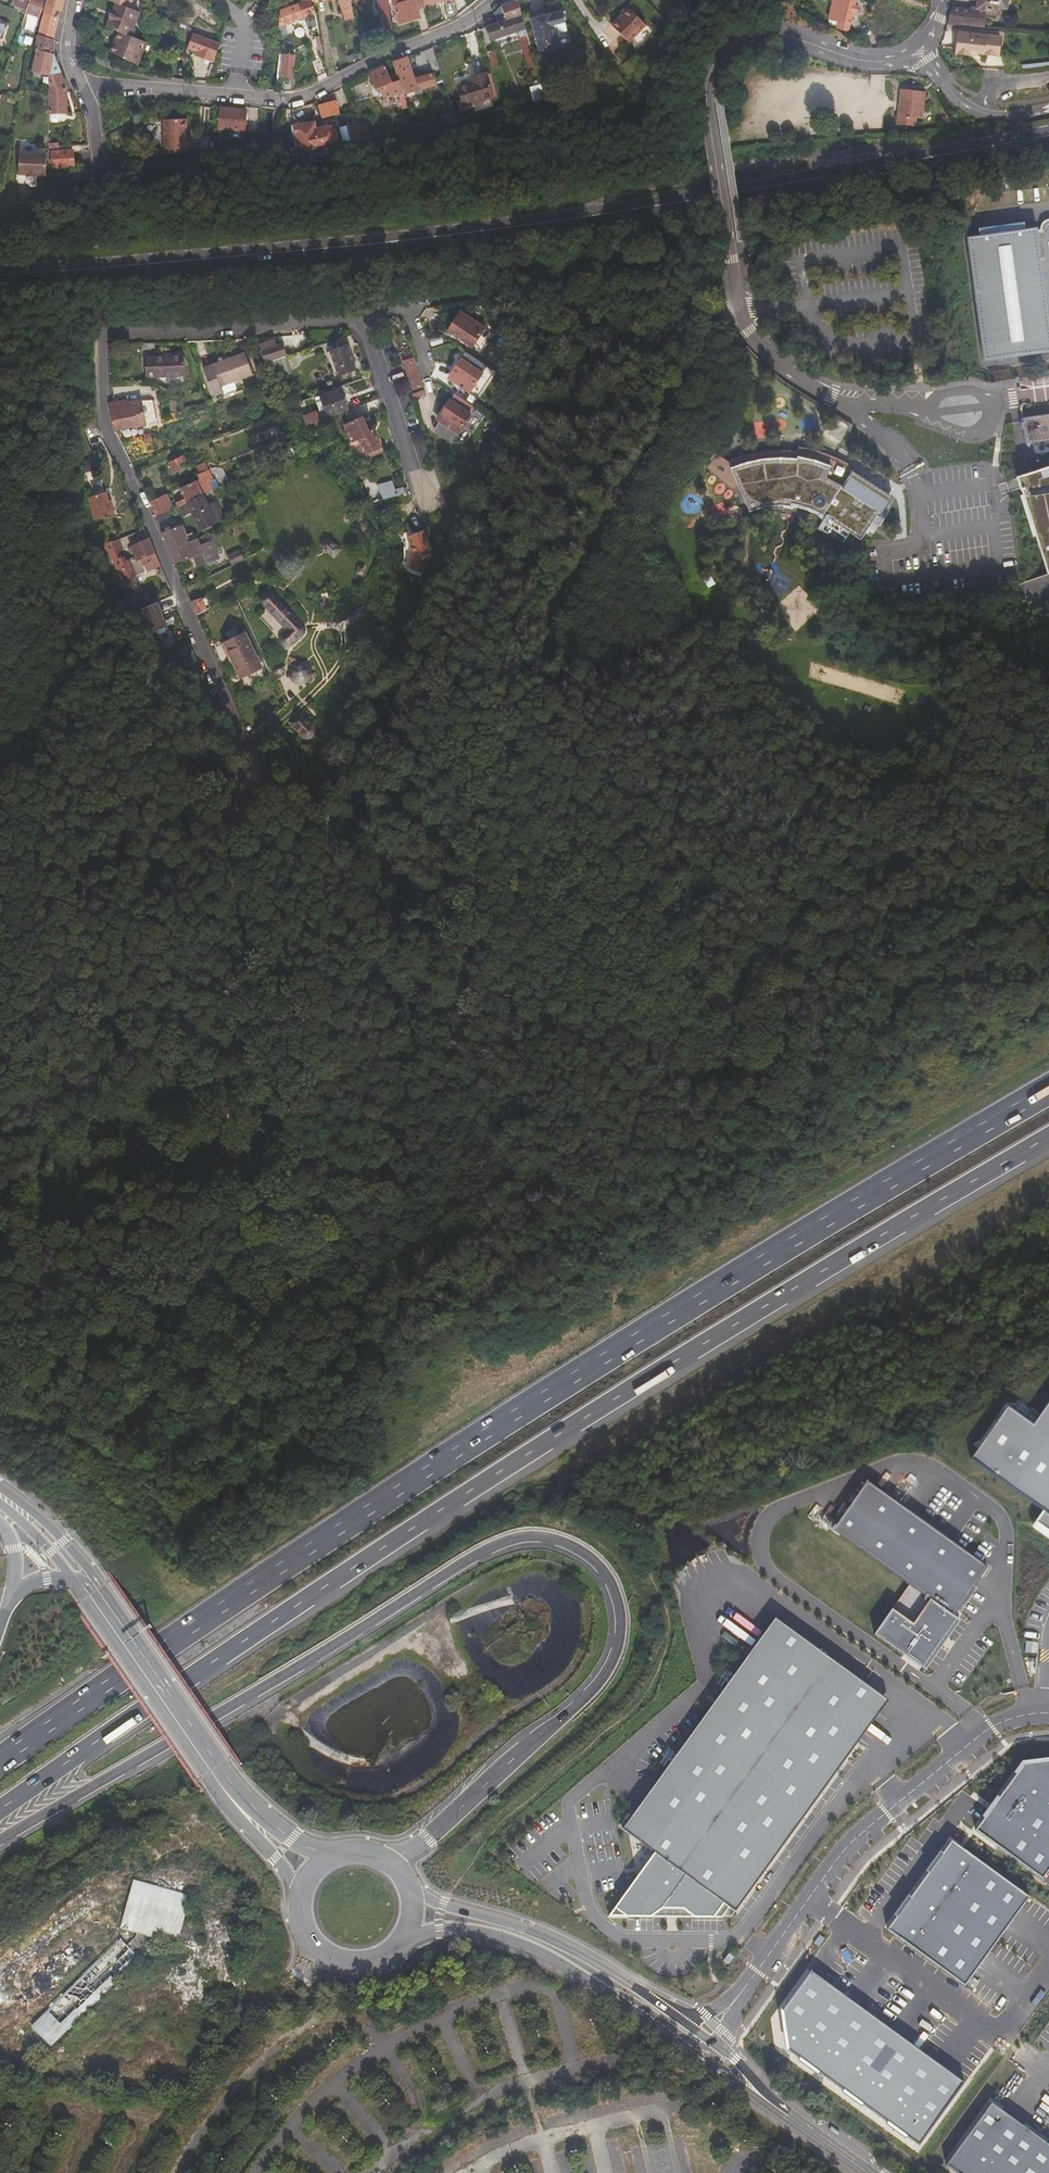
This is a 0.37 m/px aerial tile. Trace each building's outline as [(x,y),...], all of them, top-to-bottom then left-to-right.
[(11,7),(13,8),(12,12),(24,17),(29,0),(13,0),(11,7)] [(35,31),(43,2),(38,0),(29,0),(24,17),(19,31),(25,34),(27,28),(35,31)] [(58,74),(53,57),(52,40),(62,0),(46,0),(38,31),(34,53),(37,54),(32,72),(39,74),(47,76),(58,74)] [(106,28),(116,1),(114,0),(113,0),(102,27),(106,28)] [(307,10),(304,0),(300,0),(278,7),(273,21),(307,10)] [(337,11),(349,7),(347,0),(334,0),(337,11)] [(390,26),(388,0),(379,1),(381,27),(390,26)] [(422,6),(421,2),(421,0),(390,0),(390,4),(392,4),(398,22),(418,15),(416,8),(422,6)] [(853,5),(835,0),(834,0),(833,6),(830,5),(824,24),(833,26),(832,32),(845,35),(849,20),(851,21),(853,15),(850,14),(853,5)] [(981,36),(983,19),(991,20),(996,21),(996,17),(1003,18),(1005,0),(975,0),(973,15),(967,15),(967,18),(949,16),(945,33),(956,34),(981,36)] [(125,36),(136,9),(127,5),(116,1),(106,28),(117,33),(125,36)] [(515,1),(498,8),(502,22),(518,16),(515,1)] [(629,43),(646,25),(626,6),(620,13),(622,15),(611,26),(629,43)] [(535,52),(557,47),(553,31),(562,29),(558,12),(539,17),(539,14),(526,17),(535,52)] [(495,24),(484,28),(487,41),(514,33),(516,39),(524,36),(518,16),(502,22),(495,24)] [(553,31),(557,47),(566,45),(562,29),(553,31)] [(117,33),(110,50),(134,63),(141,43),(125,36),(117,33)] [(196,55),(213,63),(220,45),(206,38),(195,33),(189,47),(198,51),(196,55)] [(998,44),(998,38),(981,36),(956,34),(956,41),(998,44)] [(996,62),(998,44),(956,41),(954,61),(969,62),(969,61),(976,61),(976,60),(996,62)] [(492,51),(484,53),(489,69),(497,66),(492,51)] [(292,79),(294,57),(282,56),(280,78),(292,79)] [(417,91),(435,86),(432,73),(413,78),(406,56),(392,61),(397,79),(402,95),(409,93),(411,100),(419,97),(417,91)] [(187,70),(189,61),(181,58),(178,68),(187,70)] [(386,72),(384,65),(367,74),(375,90),(378,88),(381,98),(395,93),(400,105),(405,103),(402,95),(397,79),(389,81),(386,72)] [(490,100),(483,74),(466,79),(467,83),(453,88),(458,109),(490,100)] [(65,111),(64,90),(59,76),(47,79),(47,98),(48,112),(65,111)] [(907,83),(903,110),(907,110),(911,83),(907,83)] [(907,110),(922,112),(927,112),(931,85),(911,83),(907,110)] [(539,98),(536,85),(528,88),(531,100),(539,98)] [(142,115),(143,103),(130,102),(132,114),(142,115)] [(317,112),(320,121),(335,116),(334,111),(331,112),(330,108),(317,112)] [(243,111),(218,109),(216,130),(242,132),(243,111)] [(303,109),(285,112),(286,117),(294,151),(312,146),(303,109)] [(922,120),(922,112),(907,110),(903,110),(902,118),(922,120)] [(153,118),(156,152),(183,149),(181,133),(178,133),(176,116),(153,118)] [(352,126),(349,116),(325,123),(327,132),(339,130),(352,126)] [(198,148),(206,147),(205,139),(197,139),(198,148)] [(72,163),(71,146),(61,146),(61,147),(49,147),(50,163),(72,163)] [(25,175),(27,175),(30,151),(18,150),(17,172),(25,173),(25,175)] [(44,174),(45,152),(30,151),(27,175),(36,175),(36,173),(44,174)] [(1018,351),(1048,347),(1048,218),(1047,225),(1042,226),(1042,223),(1030,223),(1029,219),(1003,222),(987,224),(987,230),(975,232),(991,355),(1018,351)] [(469,350),(483,331),(462,317),(457,323),(454,320),(445,334),(469,350)] [(282,355),(278,345),(270,348),(267,342),(255,347),(262,362),(282,355)] [(353,370),(345,346),(327,352),(336,377),(353,370)] [(250,373),(243,352),(201,366),(210,394),(219,392),(217,385),(250,373)] [(181,378),(180,358),(141,360),(142,380),(181,378)] [(283,358),(262,365),(270,381),(289,373),(283,358)] [(419,389),(411,361),(401,364),(409,392),(419,389)] [(466,396),(479,376),(459,362),(449,375),(452,377),(448,383),(466,396)] [(315,416),(317,420),(341,411),(344,410),(338,390),(320,396),(325,412),(318,414),(318,412),(314,413),(315,416)] [(314,398),(318,412),(318,414),(325,412),(320,396),(314,398)] [(107,418),(113,431),(150,424),(146,402),(122,404),(122,403),(106,405),(107,418)] [(453,437),(466,417),(446,403),(437,415),(440,417),(435,424),(453,437)] [(1028,410),(1032,437),(1048,435),(1048,407),(1028,410)] [(286,417),(284,412),(271,417),(274,423),(280,421),(280,419),(286,417)] [(369,448),(373,447),(371,438),(367,439),(365,433),(360,418),(349,421),(358,432),(369,448)] [(360,449),(361,454),(369,448),(358,432),(349,421),(340,424),(346,442),(351,441),(354,447),(356,450),(360,449)] [(460,446),(469,444),(465,433),(456,436),(460,446)] [(797,454),(833,463),(835,455),(799,445),(797,454)] [(369,448),(361,454),(362,456),(375,451),(373,447),(369,448)] [(197,455),(186,460),(190,469),(201,465),(197,455)] [(872,518),(887,491),(843,467),(833,482),(816,474),(822,461),(809,458),(789,455),(789,459),(772,459),(762,459),(748,462),(735,466),(727,470),(746,511),(756,507),(768,505),(779,504),(789,505),(798,506),(806,509),(815,514),(817,512),(855,532),(865,514),(872,518)] [(184,468),(179,457),(165,463),(170,474),(184,468)] [(1039,464),(1048,544),(1048,461),(1039,464)] [(195,480),(206,476),(201,465),(190,469),(195,480)] [(208,481),(206,476),(195,480),(177,488),(183,500),(174,504),(175,506),(198,496),(209,491),(205,483),(208,481)] [(209,491),(214,488),(211,480),(208,481),(205,483),(209,491)] [(152,516),(167,509),(168,509),(162,494),(146,502),(152,516)] [(198,496),(175,506),(178,514),(188,511),(196,528),(219,519),(215,511),(212,503),(203,507),(198,496)] [(103,498),(85,503),(92,527),(113,521),(110,511),(108,512),(106,506),(103,498)] [(215,511),(219,519),(224,517),(220,508),(215,511)] [(152,516),(154,522),(169,515),(167,509),(152,516)] [(180,541),(187,557),(200,551),(194,538),(191,540),(188,532),(184,534),(178,522),(161,529),(162,532),(159,534),(165,547),(180,541)] [(419,577),(428,555),(420,533),(404,539),(411,557),(412,565),(410,573),(419,577)] [(326,558),(337,552),(330,538),(326,536),(322,537),(320,541),(320,544),(326,558)] [(402,570),(410,573),(412,565),(411,557),(404,539),(403,539),(408,555),(402,570)] [(224,557),(229,566),(242,559),(231,540),(224,543),(230,553),(224,557)] [(157,563),(148,541),(130,549),(134,560),(138,558),(142,568),(149,565),(150,567),(157,563)] [(165,547),(172,565),(187,557),(180,541),(165,547)] [(123,563),(116,544),(102,549),(108,568),(114,566),(123,563)] [(200,551),(205,563),(211,560),(205,549),(200,551)] [(187,557),(193,569),(205,563),(200,551),(187,557)] [(123,563),(114,566),(125,592),(135,587),(136,580),(129,565),(124,567),(123,563)] [(157,563),(150,567),(151,572),(159,568),(157,563)] [(174,594),(160,600),(165,611),(178,605),(174,594)] [(187,600),(192,614),(207,607),(201,594),(187,600)] [(306,629),(269,595),(265,594),(260,595),(258,599),(258,604),(259,607),(284,631),(278,636),(277,642),(279,646),(284,648),(288,648),(291,646),(306,629)] [(240,635),(220,644),(236,680),(257,670),(240,635)] [(236,680),(220,644),(217,645),(233,681),(236,680)] [(304,679),(305,674),(301,669),(297,667),(292,667),(288,670),(286,675),(287,680),(290,684),(294,685),(298,685),(302,683),(304,679)] [(292,717),(287,720),(295,742),(300,740),(301,735),(292,717)] [(295,742),(287,720),(279,724),(288,739),(291,742),(295,742)] [(970,1460),(1043,1512),(1032,1527),(1048,1539),(1048,1403),(1032,1426),(1007,1408),(970,1460)] [(996,1565),(877,1478),(844,1521),(940,1594),(923,1619),(902,1603),(884,1630),(936,1663),(969,1616),(963,1611),(996,1565)] [(722,1918),(737,1912),(889,1702),(776,1621),(622,1831),(656,1855),(611,1917),(722,1918)] [(976,1831),(1042,1880),(1048,1871),(1048,1761),(1023,1764),(999,1799),(999,1798),(976,1831)] [(1029,1898),(951,1842),(887,1930),(965,1986),(1029,1898)] [(188,1918),(192,1900),(137,1885),(126,1928),(141,1932),(138,1942),(130,1949),(125,1945),(38,2029),(54,2045),(140,1961),(147,1967),(152,1951),(149,1947),(159,1938),(200,1949),(204,1936),(195,1928),(197,1920),(188,1918)] [(673,2064),(670,2069),(678,2074),(681,2069),(673,2064)] [(991,2103),(947,2165),(958,2172),(1048,2172),(1048,2145),(991,2103)]
